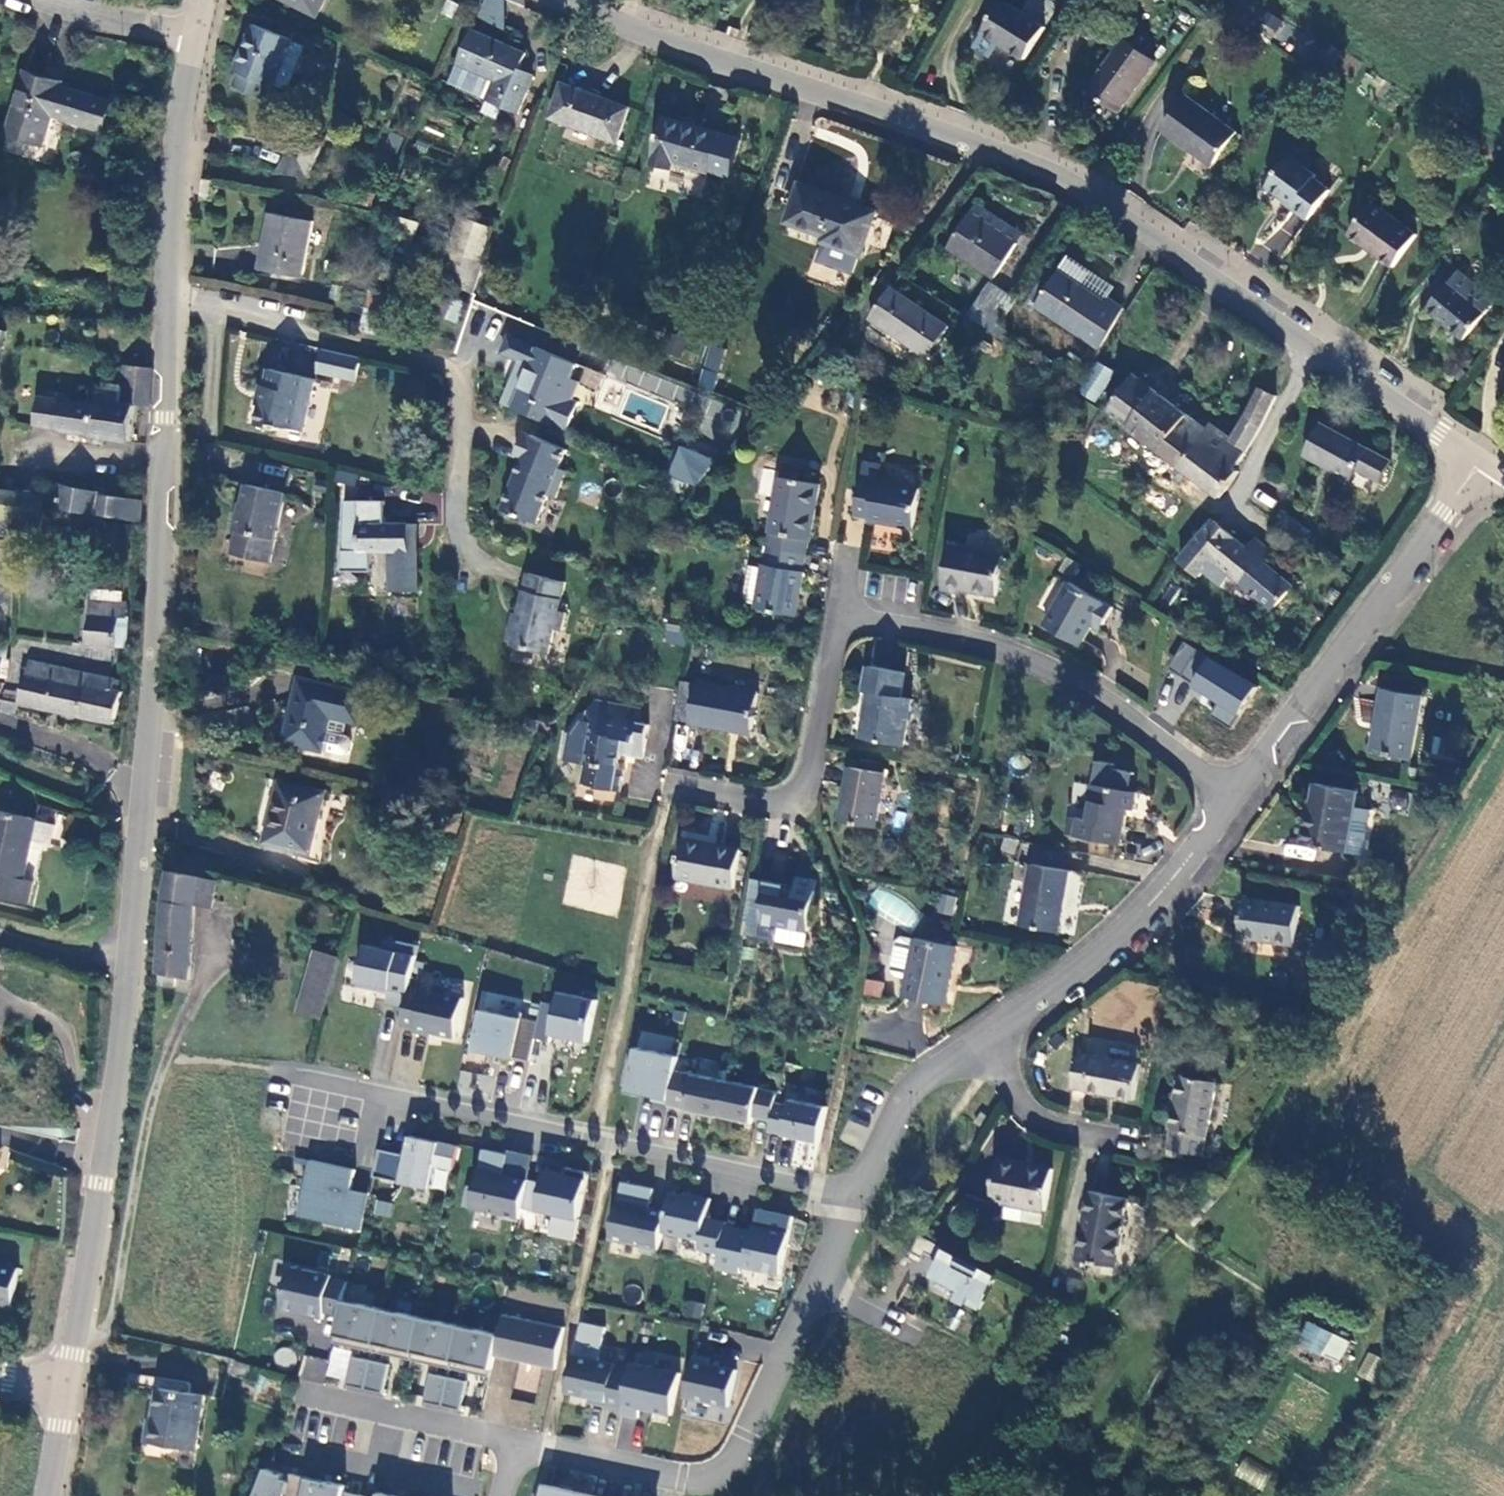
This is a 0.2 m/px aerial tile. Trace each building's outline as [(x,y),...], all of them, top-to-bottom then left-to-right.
[(322,15),(330,0),(293,0),(322,15)] [(478,16),(495,25),(506,5),(497,0),(487,0),(478,16)] [(990,36),(1026,58),(1046,26),(1009,4),(990,36)] [(299,39),(260,25),(239,83),(278,97),(299,39)] [(530,53),(477,30),(461,64),(481,75),(474,94),(522,116),(536,81),(522,76),(530,53)] [(1088,87),(1120,112),(1159,63),(1127,38),(1088,87)] [(34,71),(14,132),(50,145),(59,116),(110,131),(118,103),(68,90),(70,83),(34,71)] [(631,109),(568,85),(555,119),(618,143),(631,109)] [(1238,138),(1192,101),(1167,133),(1213,169),(1238,138)] [(743,142),(668,118),(655,159),(730,183),(743,142)] [(326,149),(307,142),(301,158),(319,166),(326,149)] [(319,166),(283,157),(279,172),(316,181),(319,166)] [(1332,193),(1293,161),(1268,192),(1307,224),(1332,193)] [(879,212),(802,185),(788,223),(825,237),(865,251),(879,212)] [(1418,237),(1374,209),(1353,241),(1396,269),(1418,237)] [(974,212),(950,247),(996,278),(1020,243),(974,212)] [(319,222),(278,214),(267,268),(309,276),(319,222)] [(406,215),(401,230),(420,235),(424,220),(406,215)] [(482,260),(489,224),(455,218),(448,253),(482,260)] [(217,235),(205,235),(204,247),(216,248),(217,235)] [(863,257),(865,251),(825,237),(823,243),(863,257)] [(469,259),(458,286),(475,293),(486,266),(469,259)] [(1063,267),(1037,304),(1099,347),(1125,310),(1063,267)] [(1495,304),(1459,279),(1430,319),(1466,345),(1495,304)] [(949,328),(892,286),(868,319),(925,361),(949,328)] [(990,286),(968,314),(993,333),(1014,305),(990,286)] [(450,298),(444,318),(456,322),(463,302),(450,298)] [(578,364),(504,331),(493,355),(521,367),(503,406),(563,432),(584,384),(571,379),(578,364)] [(984,335),(971,353),(994,370),(1007,351),(984,335)] [(721,344),(713,342),(699,386),(708,388),(714,366),(721,344)] [(1108,343),(1090,370),(1107,381),(1125,354),(1108,343)] [(364,356),(328,347),(323,371),(359,379),(364,356)] [(45,394),(40,423),(134,441),(140,404),(154,404),(157,366),(130,366),(128,400),(104,396),(100,404),(45,394)] [(722,368),(714,366),(708,388),(716,391),(722,368)] [(308,429),(320,379),(275,369),(263,418),(308,429)] [(1135,378),(1109,411),(1220,499),(1276,399),(1262,390),(1229,441),(1209,426),(1135,378)] [(1318,428),(1302,458),(1348,484),(1353,471),(1377,483),(1385,462),(1318,428)] [(565,466),(573,447),(532,429),(522,453),(529,456),(509,505),(543,519),(554,492),(561,495),(571,469),(565,466)] [(709,456),(677,445),(667,474),(698,485),(709,456)] [(883,464),(866,461),(863,477),(880,480),(883,464)] [(365,475),(348,471),(343,497),(359,501),(365,475)] [(819,484),(781,477),(768,545),(805,552),(819,484)] [(863,479),(856,515),(918,526),(924,489),(863,479)] [(56,482),(53,503),(146,519),(150,498),(56,482)] [(276,560),(292,492),(254,484),(248,509),(245,509),(241,529),(243,530),(238,551),(276,560)] [(44,522),(47,495),(0,490),(0,517),(44,522)] [(423,522),(365,523),(365,550),(396,549),(424,549),(423,522)] [(1213,524),(1180,560),(1198,576),(1212,559),(1270,609),(1291,584),(1259,565),(1270,553),(1252,542),(1243,550),(1213,524)] [(951,544),(943,581),(997,592),(1005,556),(951,544)] [(805,552),(768,545),(756,607),(793,614),(805,552)] [(424,549),(396,549),(396,589),(424,589),(424,549)] [(392,550),(365,550),(365,559),(392,559),(392,550)] [(576,583),(535,572),(517,639),(557,651),(576,583)] [(1114,607),(1070,581),(1045,624),(1079,645),(1092,625),(1095,619),(1104,624),(1114,607)] [(93,636),(134,641),(140,596),(98,591),(93,636)] [(1095,619),(1092,625),(1100,630),(1104,624),(1095,619)] [(664,641),(683,643),(685,626),(667,624),(664,641)] [(0,638),(0,678),(4,678),(11,639),(0,638)] [(1231,725),(1255,682),(1181,642),(1165,671),(1217,699),(1210,714),(1231,725)] [(127,679),(39,660),(30,702),(118,721),(127,679)] [(871,690),(863,734),(904,742),(911,698),(900,696),(904,671),(872,665),(866,690),(871,690)] [(369,690),(304,674),(289,737),(347,751),(350,750),(354,748),(356,739),(355,735),(352,732),(348,731),(352,717),(362,719),(369,690)] [(699,681),(685,678),(677,717),(691,721),(699,681)] [(699,684),(694,720),(752,728),(757,692),(699,684)] [(1419,697),(1382,690),(1372,749),(1409,756),(1419,697)] [(642,720),(619,715),(621,700),(601,696),(592,707),(591,718),(584,718),(570,730),(565,756),(588,761),(583,782),(623,788),(626,768),(621,767),(623,751),(646,755),(652,721),(642,720)] [(645,705),(621,700),(619,715),(642,720),(645,705)] [(530,714),(525,725),(543,732),(547,721),(530,714)] [(850,766),(844,816),(880,821),(886,771),(850,766)] [(280,778),(269,836),(318,846),(330,788),(280,778)] [(1077,815),(1073,834),(1118,844),(1125,809),(1133,809),(1135,790),(1090,782),(1084,816),(1077,815)] [(1371,797),(1316,784),(1303,841),(1358,854),(1371,797)] [(1435,786),(1420,785),(1419,801),(1434,802),(1435,786)] [(38,877),(29,874),(42,815),(2,805),(0,812),(0,892),(32,900),(38,877)] [(685,838),(679,874),(736,883),(742,848),(685,838)] [(1030,860),(1021,921),(1059,927),(1068,866),(1030,860)] [(195,976),(201,902),(216,904),(222,876),(176,867),(170,895),(166,966),(164,979),(180,983),(181,973),(195,976)] [(760,916),(760,920),(809,929),(817,888),(768,879),(763,902),(760,916)] [(949,886),(946,899),(962,903),(965,889),(949,886)] [(1243,899),(1239,934),(1291,941),(1296,906),(1243,899)] [(753,916),(760,916),(763,902),(755,902),(753,916)] [(809,929),(760,920),(758,935),(807,944),(809,929)] [(915,937),(903,934),(897,938),(891,966),(895,972),(907,975),(915,937)] [(412,984),(421,942),(389,935),(387,945),(369,941),(360,982),(391,989),(389,1000),(407,1004),(412,984)] [(907,975),(904,993),(945,1002),(957,944),(916,935),(915,937),(907,975)] [(326,1011),(341,959),(318,952),(304,1003),(326,1011)] [(880,998),(884,982),(865,978),(861,993),(880,998)] [(465,995),(412,984),(407,1004),(403,1023),(418,1026),(417,1029),(433,1032),(434,1030),(457,1035),(465,995)] [(559,1002),(544,999),(540,1019),(536,1035),(552,1038),(554,1031),(589,1038),(598,997),(562,989),(559,1002)] [(504,1011),(485,1007),(476,1047),(515,1055),(515,1054),(531,1057),(536,1035),(540,1019),(523,1015),(525,1010),(505,1006),(504,1011)] [(678,1053),(637,1044),(627,1087),(653,1092),(652,1097),(668,1101),(675,1067),(678,1053)] [(1079,1048),(1072,1085),(1132,1096),(1138,1059),(1079,1048)] [(726,1078),(675,1067),(668,1101),(667,1102),(718,1114),(718,1113),(726,1078)] [(1215,1080),(1177,1073),(1166,1125),(1168,1126),(1164,1147),(1201,1153),(1203,1133),(1205,1133),(1215,1080)] [(777,1088),(726,1077),(726,1078),(718,1113),(751,1120),(753,1114),(770,1118),(775,1099),(777,1088)] [(789,1102),(775,1099),(770,1118),(768,1129),(819,1140),(827,1104),(791,1096),(789,1102)] [(991,1116),(984,1110),(975,1120),(982,1126),(991,1116)] [(459,1141),(412,1131),(408,1150),(397,1148),(391,1175),(431,1184),(436,1161),(454,1165),(459,1141)] [(397,1148),(381,1144),(375,1171),(391,1175),(397,1148)] [(465,1201),(520,1214),(523,1204),(529,1176),(505,1170),(509,1150),(485,1145),(476,1182),(469,1180),(465,1201)] [(534,1151),(510,1145),(509,1150),(505,1170),(529,1176),(529,1175),(534,1151)] [(1051,1164),(999,1153),(991,1198),(1005,1200),(1044,1207),(1051,1164)] [(302,1211),(363,1225),(371,1188),(353,1184),(357,1165),(312,1155),(306,1182),(308,1182),(302,1211)] [(544,1178),(529,1175),(529,1176),(523,1204),(539,1207),(539,1205),(579,1214),(589,1168),(567,1163),(565,1170),(547,1166),(544,1178)] [(640,1246),(657,1249),(662,1228),(667,1208),(649,1204),(654,1185),(622,1178),(610,1234),(641,1241),(640,1246)] [(724,1226),(726,1218),(706,1214),(710,1195),(692,1191),(691,1193),(671,1188),(667,1208),(662,1228),(700,1236),(698,1245),(719,1249),(724,1226)] [(1125,1196),(1086,1189),(1075,1255),(1114,1262),(1125,1196)] [(1041,1222),(1044,1207),(1005,1200),(1002,1215),(1041,1222)] [(779,1270),(792,1213),(757,1205),(751,1232),(724,1226),(719,1249),(716,1264),(739,1269),(740,1262),(779,1270)] [(932,1236),(919,1229),(909,1245),(923,1253),(926,1247),(932,1236)] [(945,1242),(932,1236),(926,1247),(940,1254),(945,1242)] [(997,1268),(945,1242),(940,1254),(932,1269),(961,1283),(956,1292),(979,1303),(997,1268)] [(16,1299),(23,1265),(0,1260),(0,1296),(16,1299)] [(333,1270),(292,1261),(282,1301),(307,1307),(306,1309),(324,1313),(325,1307),(341,1310),(344,1294),(348,1276),(333,1272),(333,1270)] [(344,1294),(341,1310),(335,1337),(374,1345),(383,1303),(344,1294)] [(682,1316),(703,1317),(703,1302),(682,1301),(682,1316)] [(422,1311),(383,1303),(374,1345),(412,1354),(422,1311)] [(499,1328),(494,1350),(555,1364),(564,1322),(503,1309),(499,1328)] [(460,1320),(422,1311),(412,1354),(451,1362),(460,1320)] [(499,1328),(460,1320),(451,1362),(490,1371),(494,1350),(499,1328)] [(1351,1341),(1308,1321),(1298,1343),(1341,1363),(1351,1341)] [(684,1392),(727,1401),(735,1365),(707,1359),(709,1353),(693,1349),(684,1392)] [(353,1350),(347,1378),(365,1382),(372,1354),(353,1350)] [(630,1362),(573,1350),(565,1386),(591,1392),(590,1397),(621,1404),(630,1362)] [(1365,1352),(1358,1377),(1372,1381),(1380,1356),(1365,1352)] [(372,1354),(365,1382),(384,1386),(390,1358),(372,1354)] [(680,1368),(631,1357),(630,1362),(621,1404),(620,1408),(637,1412),(639,1403),(670,1410),(680,1368)] [(430,1367),(424,1395),(442,1400),(449,1371),(430,1367)] [(449,1371),(442,1400),(461,1404),(467,1375),(449,1371)] [(149,1431),(198,1440),(207,1391),(158,1382),(149,1431)] [(1244,1457),(1234,1475),(1261,1491),(1271,1473),(1244,1457)] [(549,1459),(545,1478),(552,1480),(556,1461),(549,1459)] [(255,1495),(304,1495),(310,1470),(292,1466),(291,1472),(284,1471),(285,1468),(268,1461),(255,1495)] [(310,1470),(304,1495),(360,1495),(362,1489),(345,1485),(347,1479),(310,1470)] [(541,1495),(581,1495),(578,1495),(580,1486),(552,1480),(545,1478),(541,1495)] [(580,1486),(578,1495),(581,1495),(626,1495),(580,1486)] [(362,1489),(360,1495),(416,1495),(380,1487),(378,1493),(362,1489)]
